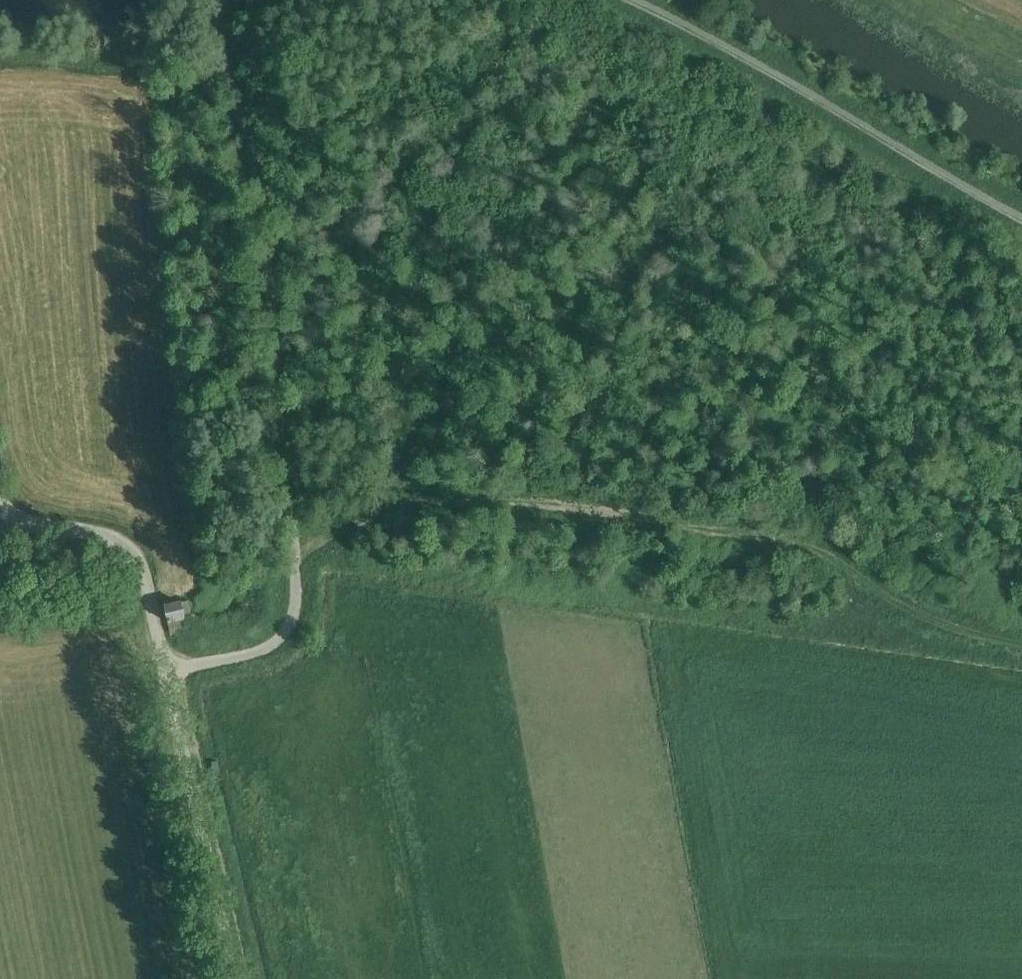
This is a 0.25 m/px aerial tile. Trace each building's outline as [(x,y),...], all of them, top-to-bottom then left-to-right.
[(184,618),(180,602),(164,606),(168,622),(184,618)]
